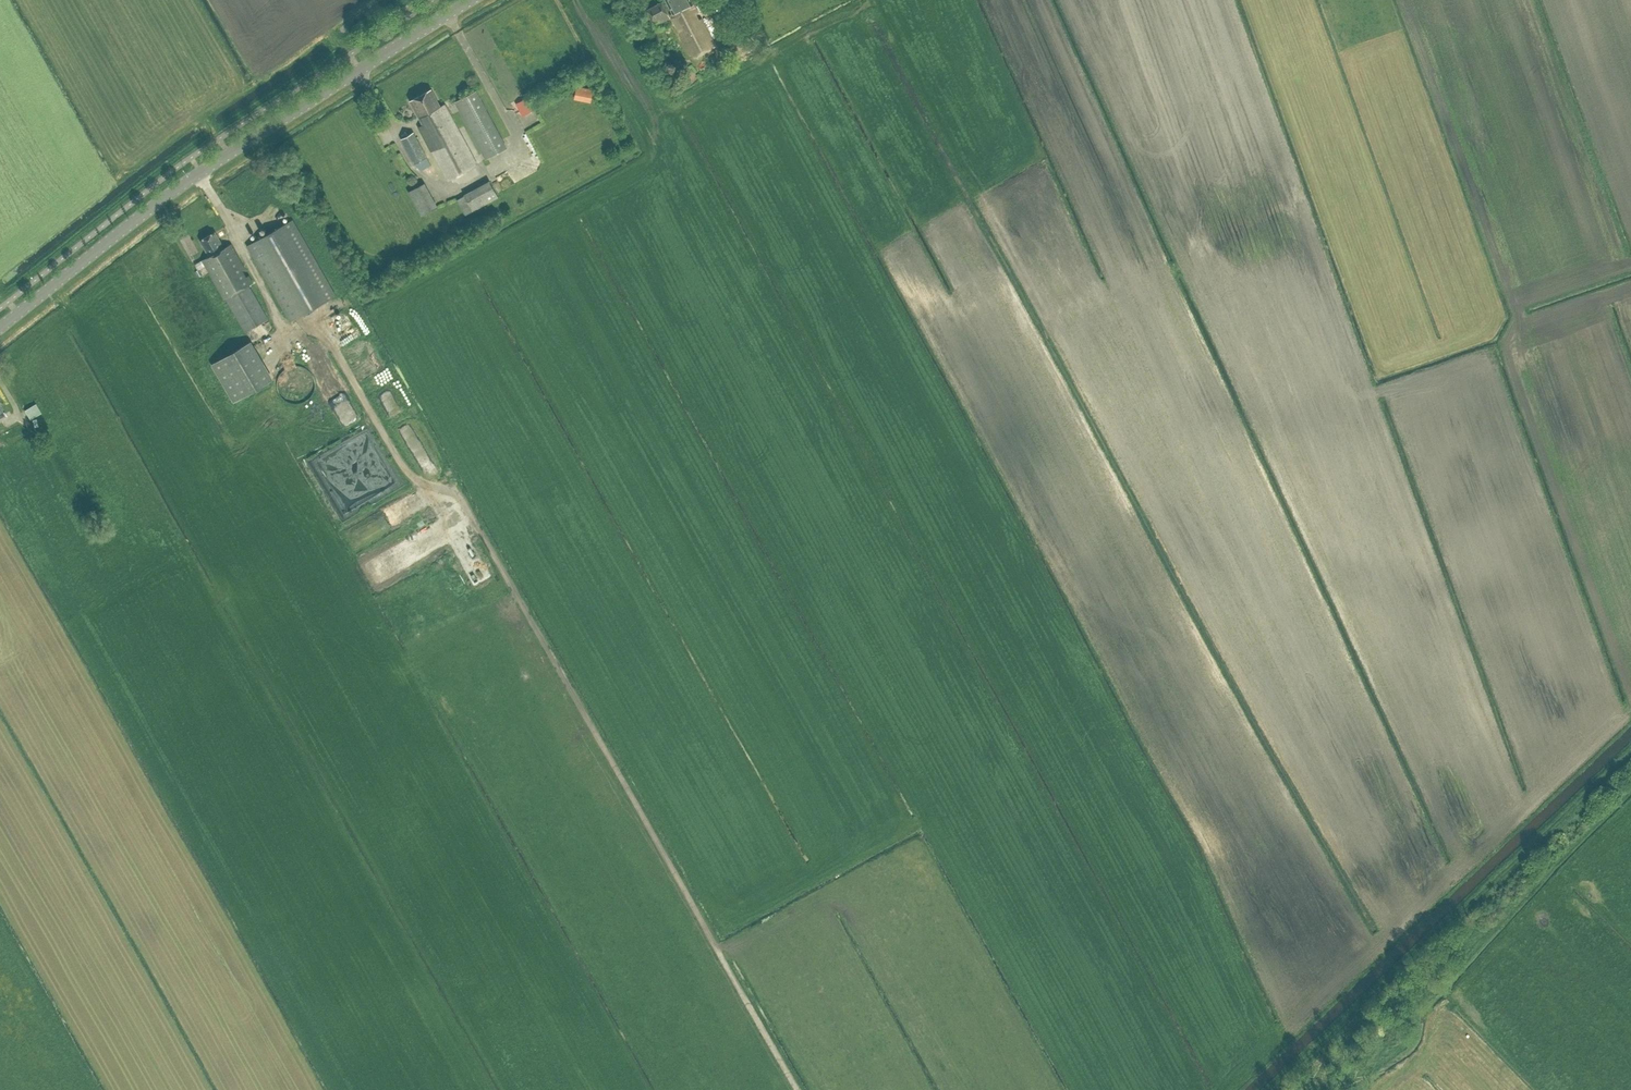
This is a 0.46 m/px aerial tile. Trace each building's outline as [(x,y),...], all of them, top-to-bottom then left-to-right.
[(714,55),(709,46),(714,44),(700,18),(698,20),(694,14),(697,12),(691,0),(666,0),(672,13),(671,14),(693,56),(697,54),(701,62),(714,55)] [(654,26),(670,17),(662,1),(646,9),(654,26)] [(576,84),(576,97),(592,97),(592,84),(576,84)] [(448,180),(477,164),(444,104),(440,106),(431,89),(410,100),(423,124),(419,126),(448,180)] [(486,159),(507,148),(476,90),(455,101),(486,159)] [(527,94),(514,101),(522,116),(535,109),(527,94)] [(421,170),(431,165),(414,132),(401,139),(414,163),(421,170)] [(512,170),(500,175),(505,185),(517,179),(512,170)] [(421,214),(437,206),(424,182),(408,191),(421,214)] [(465,214),(472,211),(464,196),(457,199),(465,214)] [(290,321),(335,295),(292,220),(247,245),(290,321)] [(245,331),(264,321),(265,324),(270,321),(249,284),(253,282),(249,275),(246,277),(242,270),(245,268),(231,244),(224,248),(215,232),(208,236),(207,235),(203,237),(203,239),(201,240),(210,255),(203,259),(225,298),(226,297),(245,331)] [(345,339),(361,333),(359,328),(356,328),(352,315),(343,318),(341,313),(336,315),(345,339)] [(250,341),(212,364),(233,402),(271,379),(250,341)] [(30,419),(41,412),(36,403),(24,409),(30,419)] [(49,582),(56,580),(53,569),(46,571),(49,582)]
